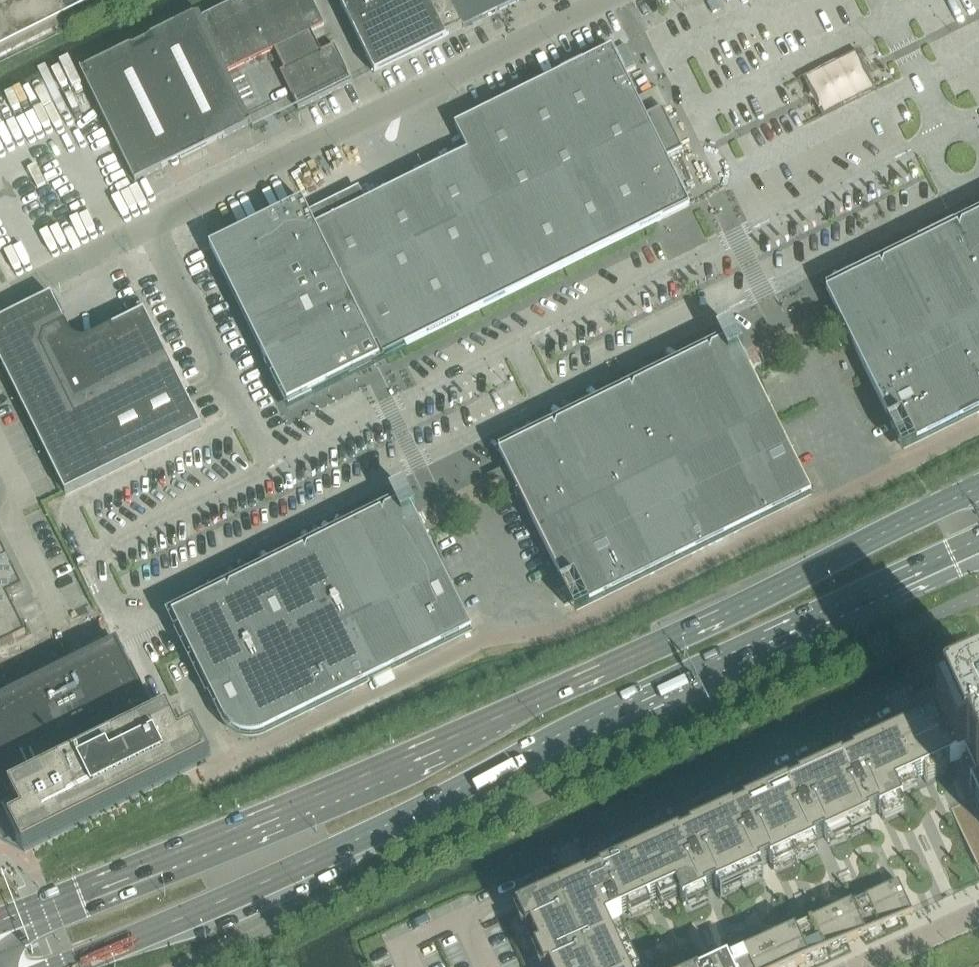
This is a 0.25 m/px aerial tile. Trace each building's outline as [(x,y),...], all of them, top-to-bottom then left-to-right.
[(94,0),(0,0),(0,47),(94,0)] [(135,181),(162,168),(226,137),(225,136),(252,123),(227,73),(275,49),(281,60),(285,58),(290,68),(281,72),(299,109),(353,82),(335,46),(322,52),(312,31),(325,25),(313,0),(239,0),(201,19),(198,14),(83,71),(81,69),(80,69),(135,181)] [(374,71),(463,28),(449,0),(445,0),(430,7),(426,0),(338,0),(374,71)] [(463,28),(484,17),(484,18),(499,10),(494,0),(449,0),(463,28)] [(521,0),(494,0),(499,10),(521,0)] [(381,359),(386,356),(691,205),(668,160),(683,152),(663,112),(648,119),(613,48),(455,126),(468,152),(366,202),(316,227),(381,359)] [(862,59),(857,50),(836,61),(840,69),(862,59)] [(829,75),(808,86),(818,107),(840,97),(844,106),(855,100),(851,91),(872,81),(862,59),(840,69),(836,61),(825,66),(829,75)] [(825,66),(803,77),(808,86),(829,75),(825,66)] [(872,81),(851,91),(855,100),(877,89),(872,81)] [(840,97),(818,107),(823,116),(844,106),(840,97)] [(360,188),(309,213),(316,227),(366,202),(360,188)] [(303,201),(210,247),(288,404),(301,398),(301,399),(381,359),(316,227),(309,213),(303,201)] [(814,315),(843,324),(850,339),(879,398),(892,424),(904,449),(938,432),(978,413),(978,412),(978,217),(977,218),(968,223),(958,227),(948,232),(938,237),(929,242),(919,246),(910,251),(906,253),(899,256),(890,261),(880,266),(871,270),(861,275),(851,280),(841,285),(832,289),(827,292),(831,301),(833,305),(814,315)] [(66,493),(202,426),(145,311),(111,328),(113,333),(91,345),(86,346),(81,346),(83,340),(74,337),(72,343),(68,340),(66,336),(61,327),(66,324),(52,295),(0,321),(0,361),(66,493)] [(506,467),(516,486),(565,585),(577,610),(577,611),(605,597),(651,574),(655,572),(693,554),(713,544),(735,533),(739,531),(812,495),(812,494),(800,469),(758,384),(750,370),(741,351),(739,347),(734,337),(657,376),(500,453),(504,463),(506,467)] [(175,614),(173,615),(173,616),(177,625),(179,628),(189,647),(224,719),(226,722),(228,725),(230,727),(232,729),(234,731),(237,733),(240,734),(243,735),(246,736),(249,736),(252,736),(255,736),(258,735),(262,734),(264,733),(265,733),(316,708),(353,690),(373,680),(395,669),(399,667),(407,663),(473,631),(472,630),(431,546),(424,531),(423,531),(414,512),(412,508),(408,499),(399,503),(389,508),(379,513),(370,518),(360,523),(350,527),(342,531),(341,532),(331,537),(321,542),(312,546),(302,551),(292,556),(283,561),(273,566),(263,570),(253,575),(244,580),(234,585),(175,614)] [(8,599),(23,591),(0,545),(0,650),(4,648),(27,637),(8,599)] [(16,803),(23,818),(11,824),(25,852),(208,762),(194,733),(181,740),(168,714),(155,720),(123,655),(122,652),(117,643),(12,695),(8,697),(3,700),(0,702),(0,811),(16,803)] [(521,908),(522,910),(522,909),(531,929),(531,930),(540,948),(540,949),(540,950),(541,949),(549,966),(628,966),(624,959),(624,958),(615,939),(615,938),(607,921),(620,915),(649,902),(677,889),(684,904),(707,894),(706,891),(717,886),(718,889),(739,879),(740,879),(760,870),(761,869),(762,869),(760,866),(771,861),(772,864),(773,864),(793,854),(794,854),(795,854),(814,845),(815,844),(816,844),(815,841),(825,836),(826,839),(827,839),(828,838),(848,829),(849,829),(869,820),(870,819),(869,816),(879,812),(881,814),(904,804),(896,788),(925,775),(954,762),(966,756),(978,782),(978,697),(970,701),(946,712),(947,714),(934,720),(933,718),(876,744),(853,755),(854,757),(844,762),(843,759),(821,769),(799,780),(800,782),(790,787),(789,784),(766,795),(744,805),(745,808),(735,812),(734,810),(712,820),(690,830),(691,833),(681,837),(680,835),(657,845),(600,872),(601,874),(588,880),(587,878),(551,894),(521,908)] [(799,966),(826,954),(827,953),(828,953),(841,947),(856,940),(870,934),(883,927),(884,927),(885,927),(898,920),(914,913),(899,881),(898,882),(869,895),(841,908),(812,921),(785,934),(756,947),(728,960),(715,966),(713,966),(797,966),(799,966)]
